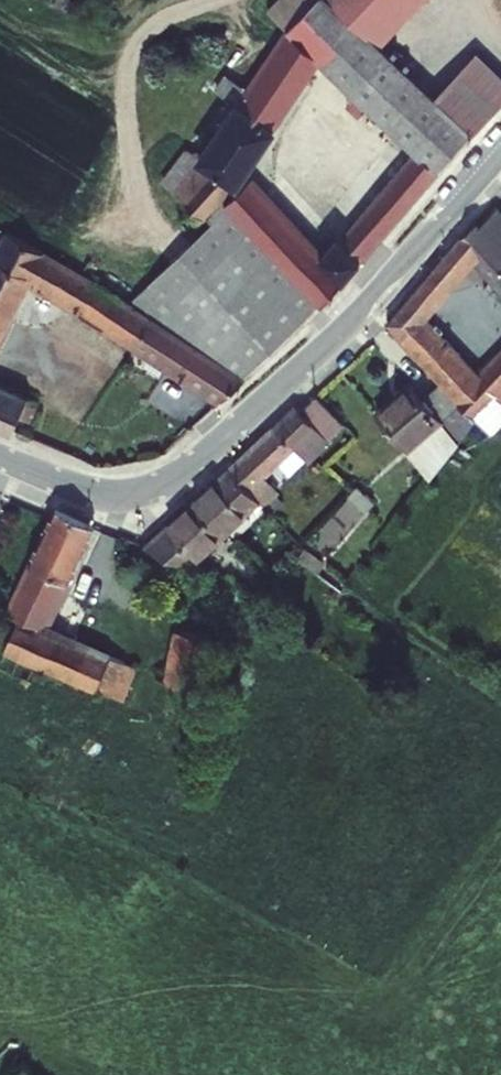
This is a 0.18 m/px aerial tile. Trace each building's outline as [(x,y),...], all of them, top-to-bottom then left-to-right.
[(101,9),(106,0),(85,0),(101,9)] [(140,289),(265,361),(486,125),(488,127),(500,111),(500,53),(488,43),(448,86),(394,37),(378,23),(352,0),(323,0),(308,17),(265,75),(246,59),(233,75),(252,92),(187,183),(219,211),(338,55),(352,68),(347,75),(392,117),(397,110),(412,124),(405,131),(425,148),(358,223),(352,220),(335,241),(263,167),(241,196),(140,289)] [(287,0),(308,17),(323,0),(287,0)] [(378,23),(399,0),(352,0),(378,23)] [(378,23),(394,37),(428,0),(399,0),(378,23)] [(483,219),(483,223),(392,320),(443,381),(480,416),(500,392),(500,393),(500,352),(482,372),(430,320),(457,290),(454,286),(477,262),(500,284),(500,199),(483,219)] [(0,257),(0,270),(33,287),(42,268),(57,241),(21,219),(0,257)] [(140,289),(57,241),(42,268),(62,280),(58,286),(73,293),(77,289),(239,385),(265,361),(140,289)] [(33,287),(0,270),(0,351),(33,287)] [(22,420),(40,384),(0,365),(0,410),(22,420)] [(480,416),(443,381),(428,397),(413,382),(381,412),(443,478),(487,423),(480,416)] [(347,428),(319,399),(305,413),(299,408),(231,471),(263,505),(266,507),(277,494),(264,481),(299,446),(312,460),(347,428)] [(263,505),(231,471),(193,507),(227,540),(263,505)] [(227,540),(193,507),(150,547),(197,569),(227,540)] [(68,508),(2,650),(132,708),(149,671),(127,661),(86,644),(72,637),(74,628),(59,620),(104,525),(68,508)] [(180,661),(173,684),(200,695),(217,639),(234,643),(246,600),(211,589),(214,581),(201,578),(180,661)] [(140,633),(99,614),(86,644),(127,661),(140,633)] [(180,661),(169,656),(159,678),(173,684),(180,661)]
